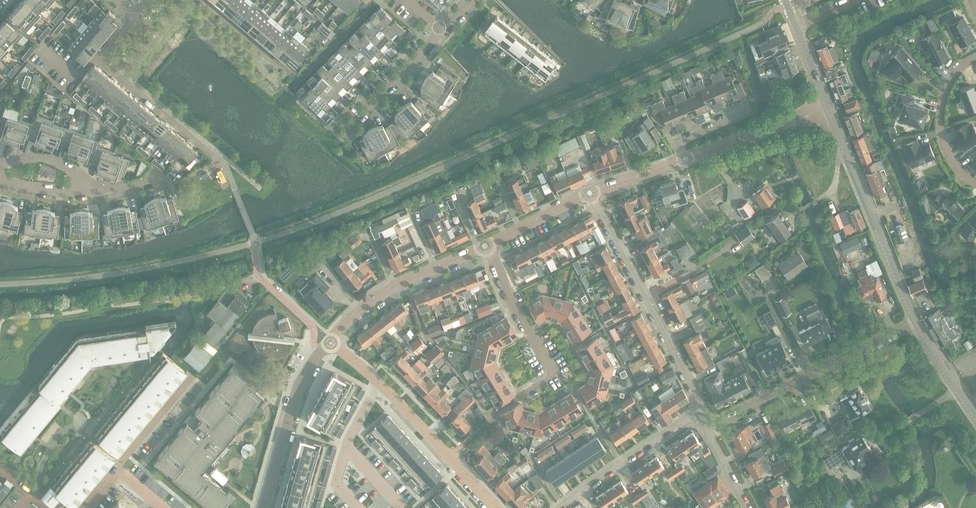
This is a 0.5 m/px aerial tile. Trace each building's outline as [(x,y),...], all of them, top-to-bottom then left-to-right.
[(34,23),(41,15),(38,13),(24,0),(23,0),(16,8),(34,23)] [(38,13),(45,5),(40,0),(24,0),(38,13)] [(223,7),(231,14),(243,0),(229,0),(223,7)] [(231,14),(239,21),(254,3),(251,0),(243,0),(231,14)] [(299,9),(301,5),(296,0),(293,4),(299,9)] [(340,4),(348,11),(357,0),(344,0),(340,4)] [(587,6),(589,4),(593,8),(593,9),(593,10),(602,0),(582,0),(587,6)] [(605,19),(615,24),(624,2),(619,0),(608,0),(599,15),(600,15),(600,14),(606,17),(605,19)] [(669,9),(672,0),(644,0),(643,4),(665,15),(665,14),(664,14),(667,8),(669,9)] [(624,2),(615,24),(626,28),(627,26),(633,28),(633,29),(640,6),(631,2),(630,4),(624,2)] [(92,7),(113,25),(119,19),(115,15),(115,14),(109,9),(106,13),(95,3),(92,7)] [(254,3),(239,21),(247,27),(262,9),(254,3)] [(75,5),(69,13),(72,16),(79,8),(75,5)] [(94,18),(92,20),(107,32),(113,25),(92,7),(88,12),(94,18)] [(376,12),(370,18),(375,23),(390,38),(391,38),(396,32),(400,37),(405,31),(395,21),(391,26),(387,23),(392,18),(386,12),(381,7),(376,12)] [(9,16),(23,29),(26,32),(34,23),(16,8),(9,16)] [(62,9),(57,15),(61,18),(66,12),(62,9)] [(262,9),(247,27),(255,34),(270,16),(262,9)] [(303,12),(308,17),(311,14),(306,9),(303,12)] [(946,23),(957,17),(954,11),(942,17),(946,23)] [(314,22),(317,18),(311,14),(308,17),(314,22)] [(52,21),(56,24),(61,18),(57,15),(52,21)] [(270,16),(255,34),(263,40),(277,22),(270,16)] [(488,28),(483,34),(488,38),(487,40),(492,44),(493,42),(495,40),(508,24),(497,16),(494,20),(492,18),(486,27),(488,28)] [(653,17),(650,23),(657,27),(660,21),(653,17)] [(366,23),(360,29),(364,34),(365,34),(380,49),(384,53),(395,42),(391,38),(390,38),(375,23),(370,18),(366,23)] [(964,18),(950,26),(961,46),(975,38),(964,18)] [(0,26),(0,29),(13,40),(13,41),(16,43),(17,42),(24,35),(6,19),(0,26)] [(86,27),(101,40),(107,32),(92,20),(86,27)] [(62,21),(57,27),(60,30),(66,23),(62,21)] [(277,22),(263,40),(270,47),(285,29),(277,22)] [(327,36),(332,30),(322,23),(318,28),(327,36)] [(495,40),(493,42),(499,46),(500,44),(505,47),(517,32),(508,24),(495,40)] [(48,26),(43,32),(47,35),(52,29),(48,26)] [(756,61),(759,60),(765,57),(764,54),(788,45),(780,26),(765,32),(768,40),(760,43),(759,40),(750,43),(756,61)] [(80,34),(95,47),(101,40),(86,27),(80,34)] [(6,48),(9,51),(16,43),(13,41),(13,40),(0,29),(0,43),(6,48)] [(285,29),(270,47),(278,53),(291,39),(290,38),(293,35),(285,29)] [(908,29),(902,32),(904,38),(910,35),(908,29)] [(291,39),(278,53),(286,60),(298,45),(299,45),(301,42),(305,37),(298,30),(293,36),(293,35),(290,38),(291,39)] [(38,37),(42,41),(47,35),(43,32),(38,37)] [(505,47),(503,49),(508,54),(510,51),(515,55),(527,40),(517,32),(505,47)] [(936,32),(921,40),(934,65),(949,57),(936,32)] [(74,42),(89,54),(95,47),(80,34),(74,42)] [(380,49),(365,34),(364,34),(360,38),(355,34),(349,40),(354,45),(354,44),(369,59),(370,59),(375,54),(379,58),(384,53),(380,49)] [(823,67),(832,63),(839,61),(833,47),(827,49),(826,46),(823,38),(814,42),(817,49),(816,49),(823,67)] [(515,55),(513,57),(518,61),(520,59),(525,63),(537,47),(527,40),(515,55)] [(83,61),(89,54),(74,42),(68,49),(83,61)] [(298,45),(286,60),(294,67),(295,66),(297,67),(301,62),(300,60),(307,52),(309,49),(301,42),(299,45),(298,45)] [(1,59),(9,51),(6,48),(0,43),(0,58),(1,59)] [(369,59),(354,44),(354,45),(349,49),(345,44),(339,51),(343,55),(344,55),(359,70),(364,65),(368,69),(374,63),(370,59),(369,59)] [(31,46),(26,52),(30,55),(35,49),(31,46)] [(525,63),(523,65),(528,69),(530,67),(535,71),(547,55),(537,47),(525,63)] [(902,73),(909,80),(922,69),(902,47),(890,58),(891,60),(884,66),(896,78),(902,73)] [(775,53),(780,64),(793,59),(789,48),(775,53)] [(872,49),(868,58),(876,61),(880,52),(872,49)] [(22,57),(25,60),(30,55),(26,52),(22,57)] [(359,70),(344,55),(343,55),(339,60),(334,55),(328,61),(333,66),(348,81),(349,81),(354,75),(358,79),(363,74),(359,70)] [(535,71),(533,73),(538,77),(540,75),(545,79),(548,75),(550,76),(552,76),(553,75),(555,74),(556,75),(556,74),(555,73),(556,72),(556,70),(555,68),(554,67),(557,63),(547,55),(535,71)] [(765,57),(759,60),(760,64),(771,60),(769,56),(765,57)] [(798,69),(793,59),(780,64),(784,75),(798,69)] [(17,62),(12,68),(16,71),(21,65),(17,62)] [(28,62),(25,66),(30,69),(29,70),(33,72),(35,67),(28,62)] [(95,64),(82,79),(90,86),(103,71),(95,64)] [(324,66),(318,72),(322,77),(323,77),(338,92),(338,91),(343,86),(347,90),(353,85),(349,81),(348,81),(333,66),(328,71),(324,66)] [(425,79),(448,94),(454,85),(453,84),(456,80),(457,80),(450,75),(452,72),(443,66),(441,69),(439,67),(438,68),(439,68),(436,73),(433,71),(431,72),(429,73),(428,75),(426,77),(425,79)] [(837,102),(847,98),(853,96),(849,87),(846,88),(844,82),(840,83),(833,66),(824,69),(837,102)] [(8,74),(11,77),(16,71),(12,68),(8,74)] [(716,72),(727,98),(733,95),(735,98),(745,94),(740,82),(734,84),(731,76),(725,78),(722,70),(716,72)] [(103,71),(90,86),(98,93),(111,78),(103,71)] [(709,85),(719,109),(723,107),(720,100),(727,98),(716,72),(710,75),(713,83),(709,85)] [(32,81),(38,83),(40,75),(34,73),(32,81)] [(26,75),(22,86),(28,88),(31,76),(26,75)] [(780,76),(768,81),(771,87),(783,82),(780,76)] [(313,77),(307,83),(312,87),(327,102),(328,102),(333,97),(337,101),(342,95),(338,91),(338,92),(323,77),(322,77),(318,81),(313,77)] [(671,77),(661,81),(661,83),(664,88),(674,84),(671,78),(671,77)] [(111,78),(98,93),(106,99),(118,84),(111,78)] [(697,85),(707,106),(712,104),(715,111),(719,109),(709,85),(705,86),(702,78),(696,81),(697,85)] [(441,103),(442,104),(448,94),(425,79),(423,81),(422,83),(422,85),(421,87),(421,90),(423,91),(420,96),(438,108),(439,108),(438,107),(441,103)] [(106,99),(104,103),(111,109),(126,91),(118,84),(106,99)] [(691,96),(701,121),(705,119),(702,112),(708,110),(707,106),(697,85),(691,87),(694,95),(691,96)] [(968,112),(975,109),(975,89),(975,90),(973,86),(962,91),(964,97),(962,98),(968,112)] [(303,87),(297,94),(317,113),(322,108),(326,112),(332,106),(328,102),(327,102),(312,87),(308,92),(303,87)] [(55,89),(53,95),(60,98),(62,91),(55,89)] [(126,91),(111,109),(119,116),(134,97),(126,91)] [(678,93),(688,118),(694,116),(697,122),(701,121),(691,96),(687,98),(683,91),(678,93)] [(73,96),(79,100),(82,97),(76,92),(73,96)] [(671,105),(681,129),(686,127),(683,121),(688,118),(678,93),(672,96),(675,103),(671,105)] [(904,106),(900,118),(908,120),(909,123),(913,124),(915,123),(923,126),(928,110),(912,105),(915,98),(900,93),(897,104),(904,106)] [(79,100),(84,105),(87,102),(82,97),(79,100)] [(134,97),(119,116),(122,113),(129,119),(142,104),(134,97)] [(345,98),(341,101),(346,106),(350,103),(345,98)] [(401,107),(420,127),(429,120),(428,119),(431,115),(432,116),(432,115),(417,99),(417,100),(413,103),(411,101),(410,101),(408,102),(407,103),(404,104),(402,106),(401,107)] [(677,131),(681,129),(671,105),(665,107),(662,99),(650,104),(655,116),(661,113),(667,127),(674,124),(677,131)] [(856,99),(844,104),(847,111),(859,107),(856,99)] [(129,119),(126,123),(134,129),(137,125),(150,111),(142,104),(129,119)] [(89,109),(94,113),(97,110),(91,105),(89,109)] [(1,137),(0,138),(11,142),(18,120),(18,118),(20,112),(6,107),(3,115),(2,115),(0,120),(0,136),(1,137)] [(392,122),(393,123),(391,124),(401,137),(404,135),(407,138),(408,138),(407,138),(411,134),(412,135),(420,127),(401,107),(399,108),(398,110),(397,112),(396,114),(395,116),(397,119),(393,122),(392,122)] [(94,113),(100,118),(103,115),(97,110),(94,113)] [(137,125),(134,129),(142,136),(145,132),(158,117),(150,111),(137,125)] [(843,118),(850,135),(862,130),(856,113),(843,118)] [(35,124),(29,139),(35,141),(34,143),(45,146),(52,125),(52,123),(53,120),(38,114),(34,124),(35,124)] [(625,136),(633,147),(638,143),(643,150),(654,143),(645,130),(654,124),(648,116),(643,120),(644,121),(639,125),(638,129),(640,131),(635,134),(633,131),(625,136)] [(158,117),(145,132),(153,139),(166,124),(158,117)] [(18,120),(11,142),(19,144),(21,138),(24,139),(24,137),(29,139),(35,124),(34,124),(18,118),(18,120)] [(104,122),(110,126),(113,123),(107,118),(104,122)] [(598,127),(600,132),(608,130),(609,133),(619,130),(616,121),(606,125),(598,127)] [(52,125),(45,146),(53,149),(55,143),(58,144),(58,142),(63,144),(69,128),(52,123),(52,125)] [(110,126),(115,131),(118,128),(113,123),(110,126)] [(166,124),(153,139),(161,145),(173,130),(166,124)] [(371,128),(385,152),(395,147),(394,146),(399,144),(400,144),(397,140),(401,137),(391,124),(390,125),(389,124),(389,125),(384,127),(383,125),(380,125),(378,125),(376,126),(374,127),(371,128)] [(955,137),(964,150),(975,143),(975,129),(973,125),(970,127),(967,124),(957,131),(959,134),(955,137)] [(888,128),(891,137),(892,136),(896,135),(898,134),(895,126),(893,126),(888,128)] [(69,128),(63,144),(68,146),(68,147),(70,148),(68,154),(76,157),(84,136),(85,134),(69,128)] [(359,141),(370,160),(370,159),(374,157),(375,158),(385,152),(371,128),(369,129),(368,130),(366,132),(364,134),(363,136),(364,138),(360,141),(360,140),(359,141)] [(173,130),(161,145),(169,152),(181,137),(173,130)] [(120,135),(125,140),(128,136),(123,131),(120,135)] [(581,144),(584,150),(591,147),(584,133),(578,136),(581,144)] [(84,136),(76,157),(87,161),(87,159),(93,161),(98,146),(99,146),(100,142),(84,136)] [(125,140),(131,144),(134,141),(128,136),(125,140)] [(169,152),(165,156),(173,163),(176,158),(189,144),(181,137),(169,152)] [(554,147),(557,153),(559,156),(580,146),(576,137),(554,147)] [(862,164),(871,161),(862,137),(852,140),(862,164)] [(907,152),(913,166),(935,157),(929,142),(921,146),(919,145),(917,140),(905,144),(908,151),(907,152)] [(189,144),(176,158),(185,165),(192,157),(193,159),(198,153),(196,152),(197,150),(189,144)] [(136,148),(141,153),(144,149),(139,145),(136,148)] [(615,146),(605,149),(606,150),(611,167),(625,162),(622,152),(619,145),(615,146)] [(98,146),(93,161),(98,163),(97,165),(100,166),(98,172),(106,175),(113,153),(114,153),(114,151),(99,146),(98,146)] [(545,158),(557,153),(554,147),(543,153),(545,158)] [(141,153),(147,158),(150,154),(144,149),(141,153)] [(596,152),(591,154),(594,164),(593,164),(595,169),(595,168),(596,171),(611,167),(606,150),(596,153),(596,152)] [(879,152),(872,155),(875,161),(882,158),(879,152)] [(113,153),(106,175),(116,178),(117,177),(123,179),(130,159),(114,153),(113,153)] [(536,156),(525,161),(529,168),(540,164),(536,156)] [(154,158),(151,161),(157,166),(160,162),(154,158)] [(885,194),(875,171),(884,168),(881,160),(865,166),(868,174),(866,175),(875,198),(885,194)] [(157,166),(162,171),(165,167),(160,162),(157,166)] [(579,165),(566,171),(568,176),(567,176),(572,186),(586,179),(584,174),(590,171),(588,166),(581,170),(581,169),(579,165)] [(167,175),(173,180),(176,176),(170,171),(167,175)] [(558,192),(572,186),(567,176),(558,180),(555,173),(550,175),(558,192)] [(507,184),(513,198),(524,193),(519,184),(527,181),(524,176),(517,179),(507,184)] [(664,200),(677,196),(680,204),(688,202),(684,188),(677,190),(674,181),(659,186),(661,193),(654,196),(658,208),(666,205),(664,200)] [(546,194),(552,191),(548,182),(541,185),(546,194)] [(465,204),(471,218),(481,213),(477,204),(486,200),(484,195),(483,192),(484,191),(480,183),(470,188),(473,196),(474,196),(475,199),(465,204)] [(761,207),(775,197),(766,185),(753,195),(761,207)] [(530,207),(531,210),(538,207),(536,204),(537,204),(535,199),(531,190),(524,193),(513,198),(520,212),(530,207)] [(942,192),(933,200),(953,221),(964,210),(949,194),(946,197),(942,192)] [(645,194),(640,196),(645,208),(651,205),(645,194)] [(619,203),(625,217),(635,212),(631,203),(638,200),(635,195),(629,199),(628,198),(619,203)] [(500,196),(493,199),(496,205),(503,202),(500,196)] [(154,198),(163,225),(174,221),(173,220),(178,219),(179,219),(172,198),(167,200),(166,197),(164,197),(161,197),(159,197),(157,197),(154,198)] [(152,227),(152,228),(163,225),(154,198),(152,199),(150,200),(148,201),(146,202),(144,204),(145,207),(140,209),(140,208),(146,229),(147,229),(152,227)] [(8,201),(0,229),(11,231),(12,230),(17,232),(16,232),(17,232),(23,211),(22,211),(17,210),(18,207),(16,205),(14,204),(12,203),(10,202),(8,201)] [(437,201),(420,209),(425,218),(427,217),(438,212),(441,210),(437,201)] [(505,201),(494,206),(496,212),(508,207),(505,201)] [(755,212),(748,201),(738,208),(745,218),(755,212)] [(118,207),(123,234),(134,233),(134,231),(139,230),(139,231),(140,231),(136,209),(135,209),(135,210),(130,211),(130,208),(130,207),(128,207),(125,206),(123,206),(121,206),(118,207)] [(111,235),(112,236),(123,234),(118,207),(116,207),(114,208),(111,209),(109,210),(107,211),(108,211),(108,214),(103,215),(102,215),(106,237),(106,236),(111,235)] [(30,234),(29,235),(41,236),(44,208),(42,208),(39,208),(37,209),(35,209),(32,210),(33,210),(32,213),(27,212),(26,212),(24,234),(25,233),(30,234)] [(44,208),(41,236),(52,238),(52,236),(57,237),(57,238),(58,238),(60,216),(55,215),(55,213),(55,212),(53,211),(51,210),(48,209),(46,209),(44,208)] [(838,213),(829,217),(834,228),(844,224),(846,223),(849,232),(856,229),(865,225),(864,221),(859,209),(849,213),(848,209),(839,213),(838,213)] [(70,237),(71,239),(82,238),(81,210),(79,210),(77,211),(74,211),(72,212),(70,213),(70,216),(65,216),(64,216),(65,238),(65,237),(70,237)] [(81,210),(82,238),(93,238),(93,237),(98,237),(99,237),(98,215),(98,216),(93,216),(93,213),(90,212),(88,211),(86,210),(84,210),(81,210)] [(777,240),(792,229),(780,211),(765,222),(777,240)] [(428,221),(423,223),(424,225),(426,229),(430,237),(447,230),(448,229),(444,220),(444,219),(448,217),(446,213),(440,216),(438,212),(427,217),(428,221)] [(635,229),(639,238),(646,235),(652,232),(644,216),(638,219),(635,212),(625,217),(632,231),(635,229)] [(401,216),(397,218),(398,222),(402,229),(408,227),(413,224),(408,213),(401,216)] [(481,213),(471,218),(478,232),(488,227),(493,225),(497,223),(497,222),(495,218),(486,222),(481,213)] [(379,226),(371,229),(375,239),(381,236),(379,232),(394,225),(394,224),(398,222),(397,218),(396,218),(379,226)] [(577,236),(580,235),(582,240),(588,237),(585,232),(589,230),(595,226),(593,222),(586,225),(584,221),(572,227),(577,236)] [(971,239),(974,238),(975,235),(975,224),(975,226),(968,223),(962,233),(971,239)] [(893,228),(896,236),(893,237),(895,244),(899,243),(908,240),(903,225),(893,228)] [(743,244),(754,236),(747,226),(736,234),(743,244)] [(565,242),(568,241),(575,237),(578,244),(576,244),(581,253),(585,251),(580,242),(583,241),(582,240),(580,235),(577,236),(572,227),(561,233),(565,242)] [(662,227),(652,232),(646,235),(648,241),(659,236),(663,244),(669,241),(662,227)] [(447,230),(430,237),(436,251),(446,247),(446,246),(457,241),(455,237),(451,239),(451,238),(447,230)] [(460,234),(455,237),(457,241),(458,243),(463,240),(469,237),(466,232),(464,233),(460,234)] [(554,248),(556,247),(563,243),(566,250),(571,247),(568,241),(565,242),(561,233),(549,239),(554,248)] [(357,234),(348,241),(354,247),(362,241),(357,234)] [(382,242),(388,257),(398,252),(395,245),(402,242),(399,235),(392,238),(382,242)] [(542,255),(544,254),(552,250),(555,255),(559,253),(556,247),(554,248),(549,239),(537,245),(542,255)] [(580,242),(585,251),(596,245),(594,240),(588,243),(586,240),(583,241),(580,242)] [(344,254),(354,247),(348,241),(339,248),(344,254)] [(640,249),(647,263),(657,257),(653,248),(658,246),(656,241),(640,249)] [(530,261),(533,259),(540,256),(543,262),(547,259),(544,254),(542,255),(537,245),(525,251),(530,261)] [(594,264),(596,267),(612,259),(605,246),(596,251),(600,260),(594,264)] [(536,265),(533,259),(530,261),(525,251),(513,257),(515,261),(518,267),(528,262),(531,268),(536,265)] [(788,278),(807,264),(798,251),(779,265),(788,278)] [(395,271),(405,266),(411,263),(408,258),(402,260),(398,252),(388,257),(395,271)] [(418,253),(412,255),(415,261),(421,258),(418,253)] [(334,265),(344,277),(353,270),(347,263),(353,259),(349,254),(344,258),(343,258),(334,265)] [(567,256),(560,259),(563,265),(570,261),(567,256)] [(662,266),(657,257),(647,263),(653,276),(669,268),(667,264),(662,266)] [(675,268),(672,270),(675,276),(686,270),(681,262),(679,263),(676,258),(671,261),(675,268)] [(604,268),(609,277),(619,271),(612,259),(596,267),(598,271),(604,268)] [(353,270),(344,277),(353,289),(362,282),(372,274),(363,262),(353,270)] [(841,269),(845,277),(846,277),(848,282),(854,280),(852,274),(852,275),(848,265),(846,266),(845,262),(842,263),(844,268),(841,269)] [(756,270),(763,281),(771,275),(764,264),(756,270)] [(586,265),(579,269),(580,272),(581,274),(582,275),(589,271),(586,265)] [(884,299),(885,296),(886,296),(877,276),(873,278),(871,273),(868,274),(865,267),(856,271),(860,278),(858,279),(860,284),(857,285),(862,295),(868,292),(871,300),(876,298),(877,300),(878,300),(881,301),(884,299)] [(691,274),(693,280),(706,274),(703,268),(691,274)] [(915,280),(923,277),(920,268),(912,271),(915,280)] [(535,269),(530,272),(524,275),(527,281),(538,275),(535,269)] [(562,269),(560,276),(567,277),(569,270),(562,269)] [(282,270),(278,274),(284,280),(288,276),(282,270)] [(607,289),(609,292),(625,284),(619,271),(609,277),(613,285),(607,289)] [(468,287),(469,287),(480,282),(487,279),(485,275),(478,277),(476,272),(464,277),(468,287)] [(309,282),(300,290),(304,294),(303,295),(320,312),(333,300),(326,293),(324,290),(329,285),(317,273),(309,281),(309,282)] [(584,274),(580,276),(586,288),(590,285),(584,274)] [(455,292),(458,291),(463,289),(466,298),(471,296),(470,293),(472,293),(469,287),(468,287),(464,277),(451,282),(455,292)] [(696,290),(690,278),(682,282),(688,294),(696,290)] [(913,296),(928,290),(923,279),(909,285),(913,296)] [(443,297),(445,296),(453,293),(455,299),(456,302),(458,301),(457,299),(460,297),(458,291),(455,292),(451,282),(439,287),(443,297)] [(617,293),(622,302),(632,296),(625,284),(609,292),(611,296),(617,293)] [(662,295),(669,309),(679,303),(674,295),(683,290),(680,286),(662,295)] [(431,302),(433,301),(441,298),(443,304),(448,303),(445,296),(443,297),(439,287),(427,292),(431,302)] [(599,291),(592,294),(595,299),(601,296),(599,291)] [(427,292),(414,297),(421,313),(436,307),(433,301),(431,302),(427,292)] [(560,322),(572,341),(591,329),(575,303),(542,295),(528,303),(540,322),(546,318),(560,322)] [(212,325),(202,337),(213,346),(247,305),(236,296),(227,306),(219,299),(207,314),(213,319),(210,323),(212,325)] [(622,302),(625,307),(619,311),(622,318),(639,309),(632,296),(622,302)] [(783,315),(791,312),(783,297),(776,301),(783,315)] [(607,300),(597,305),(600,312),(611,307),(607,300)] [(391,311),(402,325),(407,331),(410,329),(405,323),(401,317),(409,311),(402,302),(391,311)] [(684,313),(679,303),(669,309),(676,323),(695,313),(692,308),(684,313)] [(804,310),(808,318),(810,317),(813,324),(799,331),(806,344),(825,334),(823,330),(830,326),(820,306),(818,308),(816,304),(804,310)] [(489,305),(476,310),(479,316),(491,311),(489,305)] [(255,333),(251,333),(250,338),(256,339),(256,342),(258,345),(259,348),(261,350),(263,352),(264,353),(266,354),(268,355),(269,356),(271,356),(274,357),(277,357),(280,357),(283,356),(286,355),(289,354),(291,352),(293,350),(292,351),(289,343),(297,344),(298,338),(287,337),(285,330),(294,327),(290,318),(281,321),(277,307),(276,307),(278,313),(275,313),(271,314),(268,315),(265,317),(263,319),(260,321),(258,324),(257,327),(256,330),(255,333)] [(940,345),(941,344),(959,334),(954,325),(950,327),(939,309),(924,317),(940,345)] [(380,320),(387,328),(394,323),(399,328),(402,325),(391,311),(380,320)] [(602,315),(607,326),(615,322),(611,315),(610,311),(602,315)] [(619,311),(611,315),(615,322),(622,318),(619,311)] [(764,314),(770,326),(777,322),(771,311),(764,314)] [(465,315),(467,322),(473,320),(470,313),(465,315)] [(632,336),(638,332),(637,330),(647,325),(641,313),(631,319),(636,328),(630,331),(632,336)] [(690,319),(693,325),(705,319),(702,313),(690,319)] [(461,324),(467,322),(465,315),(459,317),(461,324)] [(450,316),(441,320),(444,329),(453,326),(450,316)] [(471,366),(496,406),(514,394),(495,362),(498,348),(517,336),(506,317),(479,334),(471,366)] [(693,325),(696,331),(708,325),(705,319),(693,325)] [(369,328),(380,342),(383,340),(379,335),(387,328),(380,320),(369,328)] [(79,340),(40,386),(60,403),(63,400),(63,399),(62,396),(64,393),(67,394),(72,388),(73,388),(71,384),(74,382),(77,382),(82,376),(81,373),(83,370),(87,371),(92,364),(91,361),(96,360),(96,364),(97,364),(101,363),(102,360),(105,359),(108,362),(116,361),(117,358),(120,357),(123,360),(130,359),(131,359),(132,355),(135,355),(137,358),(138,357),(142,357),(141,353),(154,351),(157,348),(158,347),(176,325),(176,324),(176,323),(176,322),(175,322),(174,322),(145,326),(146,330),(79,340)] [(638,347),(644,344),(643,342),(653,337),(647,325),(637,330),(638,332),(642,340),(636,343),(638,347)] [(621,338),(615,327),(609,330),(615,341),(621,338)] [(380,342),(369,328),(358,337),(365,346),(372,340),(377,345),(380,342)] [(408,332),(403,336),(407,341),(412,337),(412,336),(408,332)] [(683,341),(685,345),(691,355),(706,347),(699,333),(683,341)] [(756,355),(766,374),(791,361),(781,342),(780,342),(777,336),(768,341),(771,347),(756,355)] [(419,337),(411,346),(418,354),(427,345),(425,343),(419,337)] [(644,359),(650,356),(649,353),(659,348),(653,337),(643,342),(644,344),(648,351),(642,355),(644,359)] [(444,338),(438,343),(444,349),(449,344),(444,338)] [(580,388),(587,398),(592,406),(606,398),(613,366),(597,339),(578,351),(590,369),(586,384),(580,388)] [(184,358),(200,371),(214,354),(198,341),(184,358)] [(621,354),(625,351),(626,351),(622,343),(616,346),(621,354)] [(426,354),(434,363),(443,355),(445,353),(437,344),(426,354)] [(391,345),(386,348),(391,354),(396,350),(391,345)] [(706,348),(706,347),(691,355),(698,369),(698,368),(701,375),(715,368),(711,361),(707,363),(701,350),(706,348)] [(665,361),(659,348),(649,353),(650,356),(659,372),(663,370),(660,363),(665,361)] [(386,349),(380,353),(385,359),(390,354),(386,349)] [(393,363),(403,373),(411,365),(405,359),(410,354),(406,350),(401,355),(393,363)] [(621,354),(624,361),(629,359),(625,351),(621,354)] [(163,354),(95,435),(117,453),(117,452),(120,449),(124,443),(129,438),(134,432),(139,426),(144,420),(148,415),(153,409),(158,403),(163,397),(167,392),(172,386),(177,380),(182,374),(185,371),(170,359),(163,353),(163,354)] [(443,355),(434,363),(438,367),(447,359),(443,355)] [(749,371),(755,369),(749,356),(743,359),(749,371)] [(729,357),(718,363),(721,370),(732,364),(729,357)] [(411,365),(403,373),(413,384),(426,371),(423,368),(420,371),(419,369),(420,368),(415,363),(411,366),(411,365)] [(446,363),(441,368),(445,372),(450,367),(446,363)] [(156,464),(169,475),(170,473),(172,475),(171,477),(178,483),(181,480),(191,488),(188,491),(202,502),(204,499),(213,507),(214,507),(226,507),(238,494),(230,487),(226,491),(215,482),(202,471),(211,461),(226,443),(235,432),(234,430),(237,426),(239,428),(250,414),(247,412),(255,402),(258,404),(264,397),(255,389),(258,386),(259,385),(253,381),(250,379),(251,379),(241,371),(234,365),(233,366),(228,372),(231,375),(223,384),(220,382),(209,396),(212,398),(203,408),(201,405),(195,413),(183,426),(177,433),(180,436),(172,446),(169,443),(158,457),(161,459),(156,464)] [(650,367),(634,375),(638,384),(650,379),(647,373),(652,370),(650,367)] [(622,378),(628,375),(625,369),(620,372),(622,378)] [(664,384),(678,377),(674,369),(660,376),(664,384)] [(426,371),(413,384),(423,394),(435,383),(430,377),(426,381),(424,379),(430,374),(426,371)] [(333,372),(326,383),(351,397),(357,385),(333,372)] [(718,407),(733,400),(725,384),(718,372),(704,379),(711,391),(710,392),(718,407)] [(451,387),(453,384),(458,379),(454,375),(446,382),(451,387)] [(725,384),(733,400),(751,390),(743,375),(725,384)] [(458,379),(453,384),(457,388),(462,383),(458,379)] [(326,383),(320,395),(344,409),(351,397),(326,383)] [(435,383),(423,394),(433,404),(448,390),(445,387),(438,393),(437,391),(440,388),(435,383)] [(35,385),(25,397),(49,417),(52,412),(55,409),(58,405),(59,405),(39,388),(35,385)] [(479,388),(474,390),(478,397),(481,395),(483,394),(479,388)] [(667,399),(652,409),(662,424),(672,417),(669,412),(674,409),(689,399),(681,388),(667,399)] [(858,388),(841,399),(853,419),(871,408),(858,388)] [(462,401),(448,415),(452,420),(450,422),(461,434),(470,425),(460,414),(475,400),(469,394),(470,394),(465,389),(458,396),(462,401)] [(448,390),(433,404),(443,414),(451,406),(444,399),(451,393),(448,390)] [(582,412),(577,404),(570,394),(539,413),(524,410),(520,404),(502,415),(510,429),(543,437),(582,412)] [(320,395),(313,407),(338,421),(344,409),(320,395)] [(25,397),(16,409),(39,428),(43,424),(45,421),(49,417),(25,397)] [(622,405),(624,408),(635,401),(632,397),(621,404),(622,405)] [(313,407),(307,419),(331,432),(338,421),(313,407)] [(808,423),(816,420),(809,407),(803,410),(801,407),(780,418),(787,431),(807,421),(808,423)] [(16,409),(6,420),(30,440),(33,435),(35,432),(39,428),(16,409)] [(626,415),(630,420),(632,419),(638,429),(649,421),(643,412),(634,418),(630,412),(626,415)] [(388,414),(371,430),(380,440),(397,424),(388,414)] [(615,422),(619,428),(620,427),(627,436),(638,429),(632,419),(630,420),(623,425),(619,419),(615,422)] [(838,436),(848,429),(841,419),(831,425),(838,436)] [(0,428),(0,435),(20,452),(24,447),(26,444),(30,440),(6,420),(0,428)] [(822,420),(815,424),(818,428),(820,432),(826,429),(822,420)] [(771,442),(777,439),(770,422),(763,425),(771,442)] [(578,427),(582,433),(589,428),(585,423),(578,427)] [(397,424),(380,440),(389,450),(406,434),(397,424)] [(616,443),(627,436),(620,427),(619,428),(613,432),(609,426),(605,429),(609,436),(610,435),(616,443)] [(747,438),(752,436),(747,426),(731,434),(739,451),(751,445),(747,438)] [(575,437),(582,433),(578,427),(571,432),(575,437)] [(831,429),(820,436),(823,442),(835,435),(831,429)] [(693,433),(681,441),(687,451),(690,455),(703,447),(700,443),(693,433)] [(406,434),(389,450),(398,459),(415,444),(406,434)] [(561,439),(565,444),(572,439),(568,434),(561,439)] [(849,443),(829,456),(829,455),(823,459),(830,469),(847,457),(850,461),(848,463),(851,468),(853,467),(854,468),(873,455),(869,450),(868,451),(867,449),(869,447),(861,435),(854,440),(853,438),(848,441),(849,443)] [(301,437),(297,450),(324,457),(328,445),(301,437)] [(589,443),(597,456),(606,450),(597,437),(589,443)] [(944,448),(948,449),(952,447),(953,443),(951,439),(947,438),(943,440),(942,444),(944,448)] [(559,449),(565,444),(561,439),(555,443),(559,449)] [(47,490),(42,496),(53,504),(61,495),(73,505),(81,496),(86,490),(91,484),(95,479),(100,473),(105,467),(108,464),(110,461),(112,458),(113,458),(91,440),(52,487),(51,485),(47,490)] [(681,441),(668,449),(677,463),(683,459),(681,456),(687,451),(681,441)] [(580,449),(589,461),(597,456),(589,443),(580,449)] [(415,444),(398,459),(407,469),(424,454),(415,444)] [(483,444),(473,452),(479,458),(474,463),(488,478),(497,469),(496,468),(506,459),(499,451),(494,456),(483,444)] [(545,450),(548,455),(555,451),(551,445),(545,450)] [(708,447),(702,451),(706,456),(711,452),(708,447)] [(751,460),(746,463),(753,476),(770,467),(760,448),(748,454),(751,460)] [(572,454),(580,467),(589,461),(580,449),(572,454)] [(297,450),(293,463),(320,470),(324,457),(297,450)] [(542,460),(548,455),(545,450),(538,454),(542,460)] [(424,454),(407,469),(416,479),(433,464),(424,454)] [(563,460),(572,473),(580,467),(572,454),(563,460)] [(521,460),(518,463),(522,467),(529,462),(526,457),(523,459),(521,460)] [(645,465),(651,475),(664,467),(657,457),(645,465)] [(555,465),(564,478),(572,473),(563,460),(555,465)] [(293,463),(290,475),(317,483),(320,470),(293,463)] [(775,476),(788,469),(785,463),(772,470),(775,476)] [(433,464),(416,479),(425,489),(442,474),(433,464)] [(682,464),(674,470),(677,475),(685,470),(682,464)] [(714,464),(703,472),(709,480),(720,472),(714,464)] [(555,484),(564,478),(555,465),(546,471),(555,484)] [(632,474),(639,484),(642,488),(648,484),(645,480),(651,475),(645,465),(632,474)] [(670,480),(677,475),(674,470),(667,474),(670,480)] [(509,472),(495,485),(506,497),(514,490),(507,483),(513,477),(509,472)] [(684,472),(679,475),(684,482),(688,479),(684,472)] [(538,489),(544,484),(537,474),(530,478),(538,489)] [(290,475),(286,488),(313,496),(317,483),(290,475)] [(694,493),(703,507),(704,507),(710,507),(723,499),(730,494),(718,477),(711,481),(694,493)] [(10,488),(4,483),(3,484),(0,481),(0,501),(10,488)] [(608,489),(615,500),(628,491),(621,481),(608,489)] [(447,483),(433,496),(441,504),(454,492),(447,483)] [(790,504),(786,496),(777,501),(775,497),(784,492),(779,483),(770,488),(773,494),(764,499),(769,507),(783,507),(790,504)] [(506,497),(516,507),(519,507),(531,497),(527,492),(520,485),(514,490),(506,497)] [(282,501),(307,507),(310,507),(313,496),(286,488),(282,501)] [(637,493),(641,499),(648,507),(656,507),(658,507),(645,488),(637,493)] [(604,507),(605,507),(609,507),(611,507),(609,504),(615,500),(608,489),(596,498),(603,507),(604,507)] [(441,504),(444,507),(451,507),(461,499),(454,492),(441,504)] [(634,504),(641,499),(637,493),(630,498),(634,504)] [(874,493),(869,497),(873,502),(878,499),(874,493)] [(468,507),(461,499),(451,507),(466,507),(468,507)] [(803,502),(806,507),(814,507),(809,499),(803,502)]
